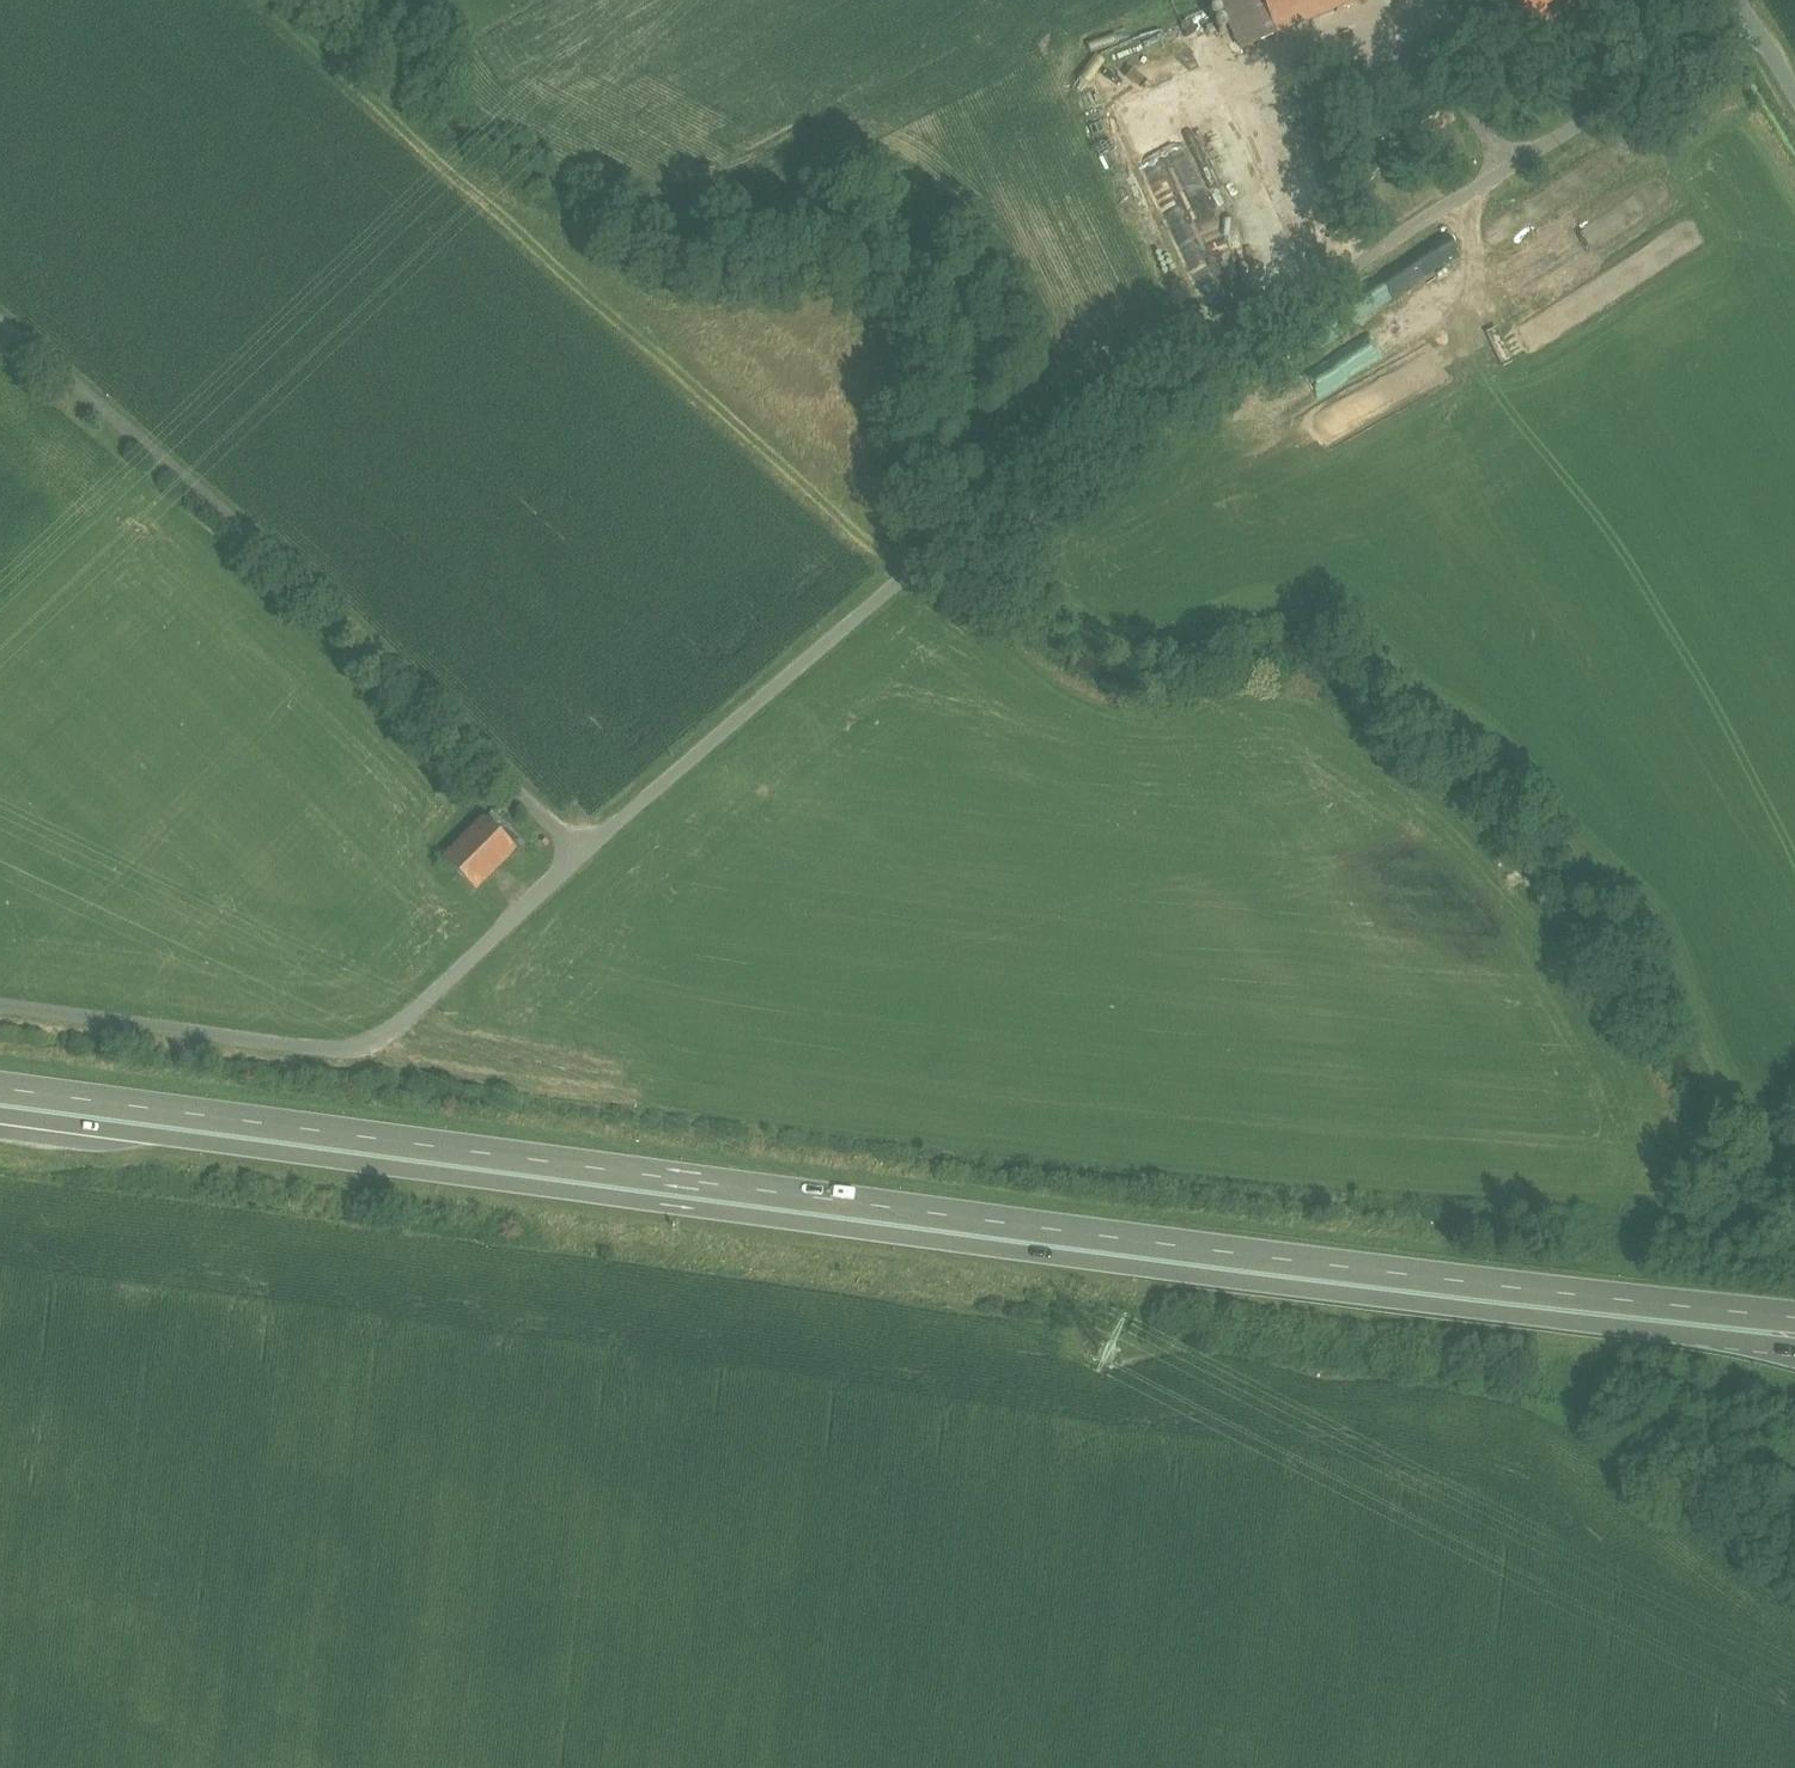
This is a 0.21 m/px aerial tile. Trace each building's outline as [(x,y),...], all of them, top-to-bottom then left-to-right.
[(1242,50),(1359,0),(1221,0),(1242,50)] [(1466,1),(1504,63),(1591,11),(1585,0),(1468,0),(1466,1)] [(1242,244),(1281,229),(1232,104),(1193,119),(1242,244)] [(449,853),(484,888),(526,847),(491,812),(449,853)]
